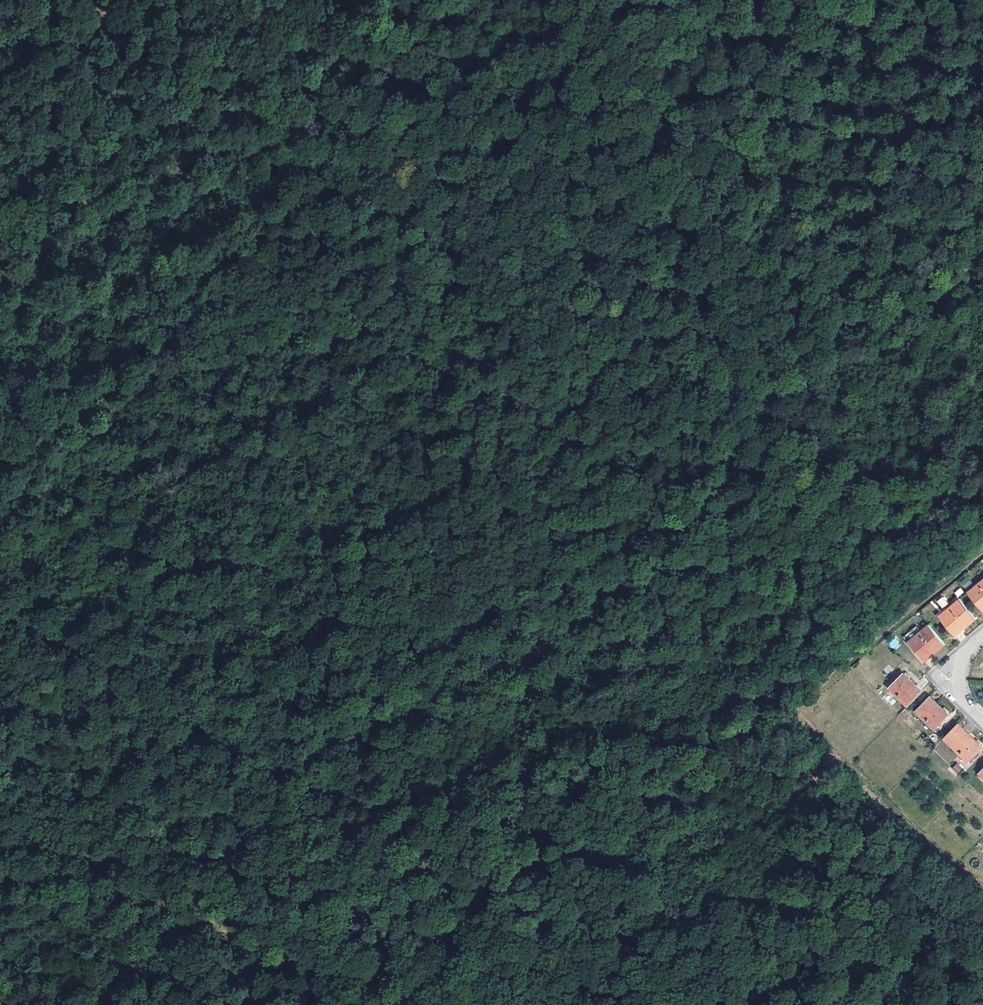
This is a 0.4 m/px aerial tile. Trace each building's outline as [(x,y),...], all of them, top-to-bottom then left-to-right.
[(965,592),(978,608),(982,604),(982,578),(965,592)] [(957,599),(936,617),(950,633),(960,624),(963,627),(974,618),(957,599)] [(963,627),(960,624),(950,633),(952,636),(963,627)] [(927,625),(905,643),(919,658),(929,650),(932,654),(944,644),(927,625)] [(922,662),(932,654),(929,650),(919,658),(922,662)] [(901,673),(886,687),(906,706),(921,691),(901,673)] [(927,697),(913,711),(932,730),(946,716),(927,697)] [(956,724),(942,739),(965,762),(979,747),(956,724)]
